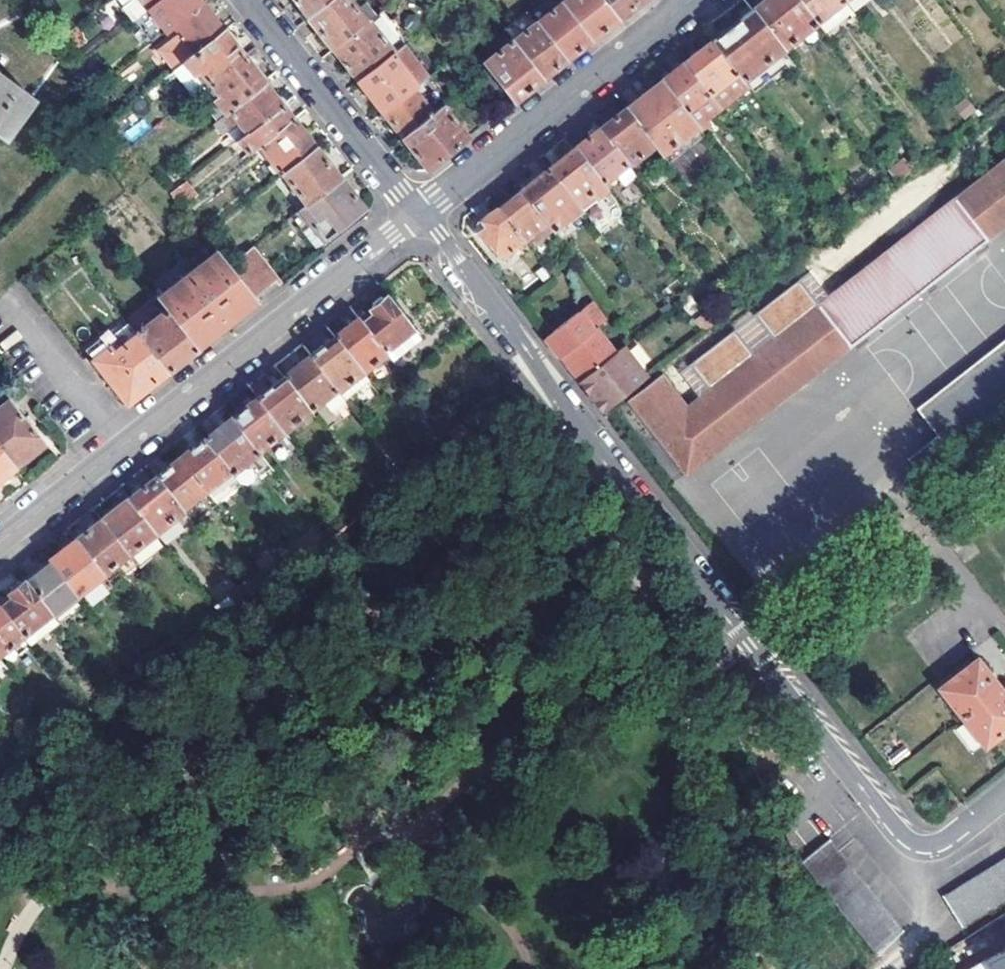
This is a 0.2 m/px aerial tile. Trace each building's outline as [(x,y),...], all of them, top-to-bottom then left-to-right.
[(2,76),(33,99),(61,61),(11,0),(0,0),(0,78),(2,76)] [(133,19),(148,7),(157,0),(138,0),(126,10),(133,19)] [(162,35),(175,26),(204,3),(201,0),(157,0),(148,7),(160,22),(154,26),(162,35)] [(308,18),(331,0),(294,0),(308,18)] [(308,18),(333,50),(367,22),(350,0),(331,0),(308,18)] [(479,16),(488,8),(481,0),(465,0),(479,16)] [(593,41),(606,30),(619,19),(604,0),(568,0),(563,4),(593,41)] [(619,19),(644,0),(604,0),(619,19)] [(798,0),(762,0),(751,9),(783,51),(817,24),(798,0)] [(845,0),(798,0),(817,24),(824,34),(853,11),(845,1),(845,0)] [(204,3),(175,26),(182,35),(161,52),(175,69),(225,31),(204,3)] [(537,24),(567,61),(576,53),(593,41),(563,4),(537,24)] [(743,81),(783,51),(751,9),(712,40),(743,81)] [(389,44),(400,38),(386,12),(375,18),(389,44)] [(367,22),(333,50),(357,80),(395,52),(370,20),(367,22)] [(514,43),(543,79),(562,64),(567,61),(537,24),(514,43)] [(175,69),(172,72),(192,96),(204,87),(244,55),(225,31),(175,69)] [(743,81),(712,40),(683,62),(727,118),(754,96),(743,81)] [(489,68),(515,101),(520,97),(543,79),(514,43),(512,41),(484,63),(489,68)] [(395,52),(357,80),(363,87),(382,112),(412,88),(429,75),(404,45),(395,52)] [(794,64),(783,51),(743,81),(754,96),(794,64)] [(475,52),(468,58),(481,75),(489,68),(484,63),(475,52)] [(244,55),(204,87),(224,112),(264,80),(244,55)] [(727,118),(683,62),(662,80),(705,136),(727,118)] [(477,78),(503,110),(515,101),(489,68),(481,75),(477,78)] [(5,137),(33,99),(2,76),(0,78),(0,133),(5,137)] [(212,121),(231,145),(237,140),(283,104),(264,80),(224,112),(212,121)] [(705,136),(662,80),(626,108),(656,147),(669,165),(705,136)] [(224,112),(204,87),(192,96),(212,121),(224,112)] [(412,88),(382,112),(402,137),(433,113),(412,88)] [(966,98),(955,107),(966,119),(976,109),(966,98)] [(294,118),(283,104),(237,140),(248,155),(259,146),(294,118)] [(402,137),(428,169),(468,138),(442,106),(433,113),(402,137)] [(656,147),(626,108),(600,128),(629,165),(631,167),(656,147)] [(317,147),(294,118),(259,146),(281,175),(317,147)] [(629,165),(600,128),(574,149),(603,186),(629,165)] [(342,179),(317,147),(281,175),(307,206),(342,179)] [(603,186),(574,149),(548,170),(577,208),(590,198),(594,202),(607,190),(603,186)] [(884,168),(897,183),(913,171),(900,156),(884,168)] [(829,296),(811,272),(681,372),(700,397),(686,408),(661,376),(629,401),(686,474),(852,346),(988,240),(1004,226),(1004,159),(956,198),(829,296)] [(577,208),(548,170),(521,191),(554,233),(565,224),(570,229),(584,217),(577,208)] [(300,211),(326,243),(366,210),(342,179),(307,206),(300,211)] [(170,193),(181,208),(196,196),(184,182),(170,193)] [(554,233),(521,191),(498,209),(524,242),(531,251),(554,233)] [(490,243),(503,259),(524,242),(498,209),(483,221),(488,227),(479,234),(488,246),(490,243)] [(214,250),(158,296),(169,310),(199,348),(228,326),(257,304),(252,299),(228,267),(214,250)] [(252,266),(242,256),(228,267),(252,299),(275,282),(258,261),(252,266)] [(388,295),(360,317),(386,351),(414,328),(388,295)] [(140,335),(169,372),(183,361),(199,348),(169,310),(139,333),(140,335)] [(705,312),(694,320),(705,334),(715,326),(705,312)] [(578,313),(545,338),(559,357),(565,352),(569,357),(585,376),(614,354),(595,328),(592,330),(578,313)] [(336,336),(363,371),(387,352),(386,351),(360,317),(336,336)] [(387,352),(393,360),(421,338),(414,328),(386,351),(387,352)] [(89,354),(128,404),(169,372),(140,335),(121,350),(111,337),(89,354)] [(336,336),(313,354),(339,387),(340,389),(348,399),(371,381),(363,371),(336,336)] [(648,379),(623,347),(614,354),(585,376),(578,381),(592,399),(604,413),(648,379)] [(942,441),(990,403),(1003,419),(1004,418),(1004,348),(921,415),(942,441)] [(565,352),(559,357),(578,381),(585,376),(569,357),(565,352)] [(284,376),(310,409),(339,387),(313,354),(284,376)] [(259,396),(285,429),(310,409),(284,376),(259,396)] [(234,416),(259,449),(285,429),(259,396),(234,416)] [(16,466),(43,445),(31,429),(33,427),(23,415),(21,416),(8,400),(0,406),(0,447),(16,466)] [(942,441),(912,465),(925,481),(1003,419),(990,403),(942,441)] [(234,416),(206,438),(231,471),(245,488),(273,467),(259,449),(234,416)] [(181,457),(207,490),(231,471),(206,438),(181,457)] [(16,466),(0,447),(0,478),(16,466)] [(400,466),(407,475),(421,465),(414,456),(400,466)] [(181,457),(157,476),(182,508),(207,490),(181,457)] [(185,512),(157,476),(130,497),(158,532),(185,512)] [(190,519),(215,500),(207,490),(182,508),(184,511),(190,519)] [(158,532),(130,497),(102,518),(129,553),(158,532)] [(129,553),(102,518),(76,539),(103,574),(129,553)] [(103,574),(76,539),(51,559),(78,593),(103,574)] [(78,593),(51,559),(25,579),(52,613),(78,593)] [(258,580),(266,588),(277,580),(271,572),(270,571),(258,580)] [(25,579),(0,599),(0,605),(24,635),(31,645),(60,623),(52,613),(25,579)] [(252,598),(253,600),(266,590),(266,588),(258,580),(246,590),(252,598)] [(85,603),(78,593),(52,613),(60,623),(85,603)] [(24,635),(0,605),(0,654),(24,635)] [(987,748),(1004,733),(1004,697),(976,659),(938,689),(987,748)] [(858,661),(853,675),(865,680),(870,666),(858,661)] [(828,896),(877,954),(904,930),(830,839),(802,864),(828,896)] [(960,927),(1004,899),(1004,858),(942,896),(960,927)] [(971,968),(1004,968),(1004,950),(971,968)]
